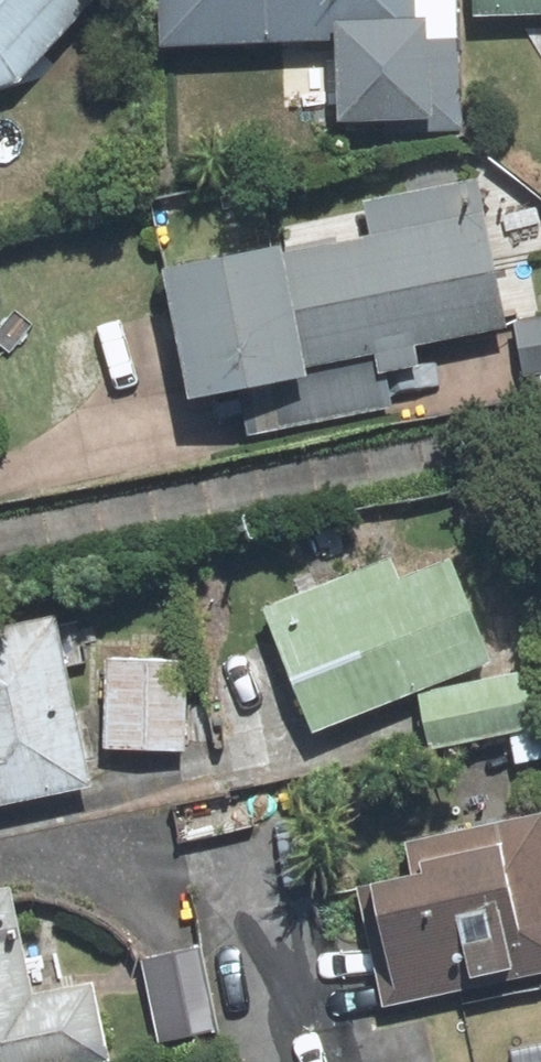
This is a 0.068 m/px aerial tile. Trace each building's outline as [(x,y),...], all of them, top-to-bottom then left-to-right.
[(9,83),(80,0),(0,0),(0,85),(9,83)] [(158,42),(330,33),(335,118),(417,113),(410,0),(156,0),(158,42)] [(470,8),(540,4),(540,0),(469,0),(470,8)] [(265,255),(159,274),(179,388),(286,369),(283,353),(491,316),(475,226),(267,264),(265,255)] [(520,326),(528,374),(540,372),(540,323),(520,326)] [(383,568),(269,615),(313,721),(471,656),(434,566),(390,585),(383,568)] [(46,623),(0,633),(0,793),(79,776),(46,623)] [(181,753),(184,665),(109,662),(106,750),(181,753)] [(525,675),(420,698),(430,742),(535,719),(525,675)] [(359,889),(382,998),(540,966),(540,827),(540,822),(415,847),(421,876),(359,889)] [(95,1056),(81,992),(21,1005),(0,909),(0,1061),(65,1061),(95,1056)] [(190,956),(145,965),(161,1044),(207,1034),(190,956)]
